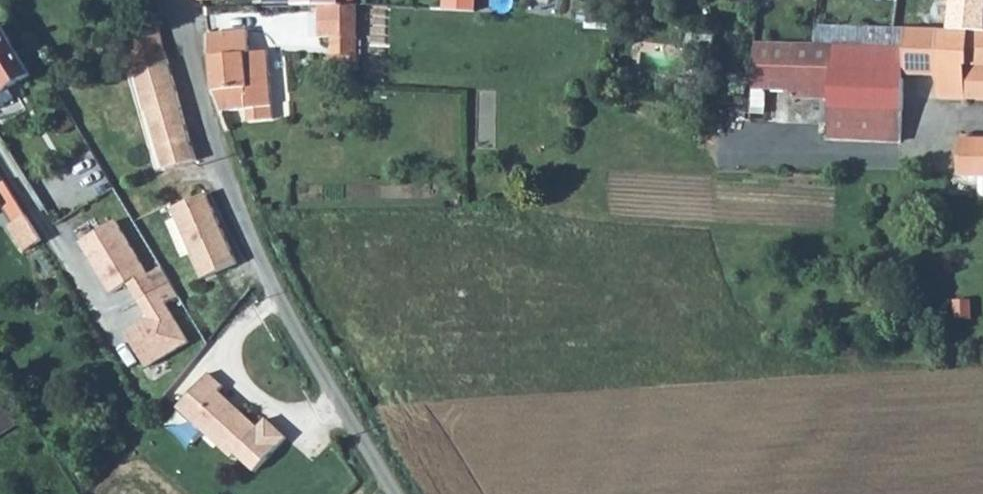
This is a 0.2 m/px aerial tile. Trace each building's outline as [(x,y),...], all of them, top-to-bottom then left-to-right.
[(472,11),(473,0),(441,0),(440,10),(472,11)] [(936,99),(982,100),(982,32),(982,25),(982,0),(948,0),(944,31),(937,31),(936,77),(936,99)] [(317,6),(317,37),(329,38),(327,70),(354,70),(355,6),(336,5),(317,6)] [(132,71),(167,61),(155,17),(139,22),(142,32),(137,33),(134,30),(131,30),(129,31),(128,36),(123,37),(132,71)] [(750,88),(830,92),(828,139),(900,141),(903,76),(905,29),(814,25),(812,44),(753,43),(750,88)] [(30,75),(0,26),(0,94),(30,75)] [(903,76),(936,77),(937,31),(905,29),(903,76)] [(208,34),(212,92),(215,92),(222,111),(245,109),(247,121),(271,119),(266,51),(247,53),(245,31),(208,34)] [(132,71),(144,114),(146,113),(179,102),(167,61),(132,71)] [(146,113),(163,169),(196,160),(179,102),(146,113)] [(977,178),(977,195),(982,195),(982,141),(960,141),(959,178),(977,178)] [(206,192),(172,207),(203,277),(237,262),(206,192)] [(41,239),(26,216),(9,226),(24,250),(41,239)] [(116,222),(81,242),(110,294),(129,284),(138,299),(171,282),(164,269),(153,275),(116,222)] [(180,296),(171,282),(138,299),(150,320),(129,331),(150,366),(191,344),(168,304),(180,296)] [(224,384),(210,371),(178,406),(234,456),(260,426),(238,406),(235,409),(231,405),(231,399),(220,390),(224,384)] [(16,423),(0,398),(0,433),(16,423)]
